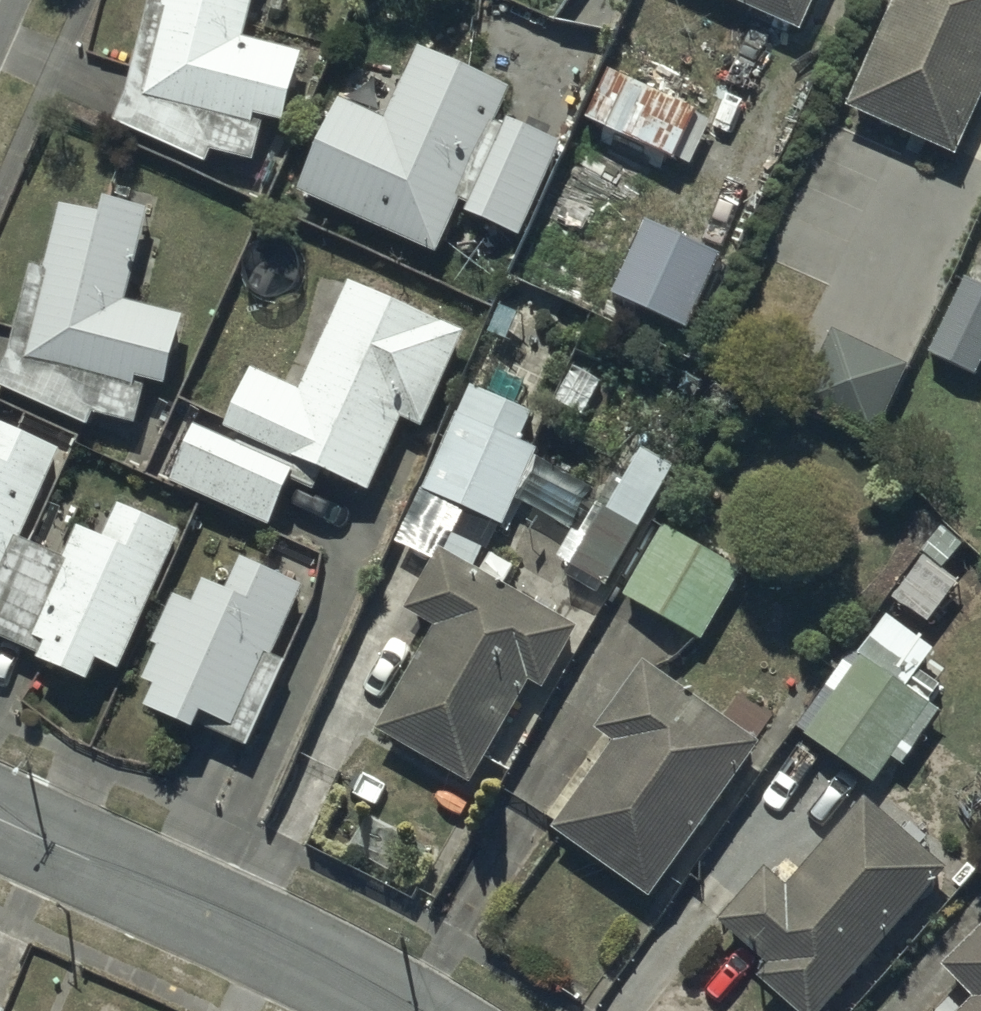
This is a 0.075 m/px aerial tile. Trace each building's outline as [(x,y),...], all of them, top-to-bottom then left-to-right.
[(203,150),(210,138),(253,150),(264,104),(285,108),(288,77),(298,43),(243,27),(249,0),(144,0),(125,81),(111,110),(203,150)] [(803,17),(811,0),(765,0),(803,17)] [(951,145),(980,77),(980,0),(886,0),(844,94),(951,145)] [(297,179),(434,240),(457,189),(467,193),(463,202),(518,227),(561,130),(505,105),(500,115),(493,112),(509,77),(418,36),(385,110),(338,89),(297,179)] [(695,101),(599,56),(576,106),(672,150),(695,101)] [(86,413),(93,401),(135,413),(149,368),(166,371),(166,369),(166,368),(166,366),(167,365),(167,363),(167,362),(167,360),(167,359),(167,357),(167,356),(167,354),(168,353),(168,352),(168,350),(168,349),(169,347),(169,346),(169,344),(169,343),(169,341),(170,340),(170,338),(170,337),(171,336),(171,334),(171,333),(172,331),(172,330),(172,328),(173,327),(173,326),(174,324),(174,323),(174,321),(175,320),(175,318),(176,317),(176,316),(177,314),(177,313),(178,312),(178,310),(179,309),(179,308),(180,306),(180,305),(128,289),(145,196),(103,179),(99,198),(58,192),(45,257),(29,254),(0,350),(0,377),(86,413)] [(646,211),(613,284),(685,317),(718,244),(646,211)] [(923,343),(971,366),(980,345),(980,278),(960,268),(923,343)] [(250,361),(227,410),(368,477),(401,409),(420,418),(465,323),(352,269),(297,383),(250,361)] [(904,354),(831,317),(798,384),(871,420),(904,354)] [(472,374),(421,478),(396,528),(433,546),(403,597),(435,616),(376,719),(467,772),(526,669),(541,677),(575,617),(444,539),(455,517),(484,531),(493,513),(499,516),(550,412),(472,374)] [(167,469),(266,513),(292,455),(193,410),(167,469)] [(18,527),(59,438),(0,411),(0,564),(18,527)] [(569,558),(603,577),(678,444),(644,425),(569,558)] [(0,564),(0,630),(85,669),(95,649),(115,658),(179,519),(117,490),(101,526),(75,514),(60,547),(18,527),(0,564)] [(622,587),(700,631),(740,560),(663,516),(622,587)] [(195,711),(243,735),(285,651),(269,643),(303,576),(240,545),(225,575),(203,564),(189,593),(173,585),(149,632),(157,636),(142,667),(152,673),(143,692),(192,717),(195,711)] [(802,722),(870,772),(928,693),(860,642),(802,722)] [(549,815),(644,884),(756,729),(643,648),(593,717),(610,730),(549,815)] [(754,964),(805,1010),(943,861),(862,787),(783,873),(764,856),(717,908),(765,952),(754,964)] [(939,955),(970,987),(945,1010),(980,1010),(980,914),(939,955)]
